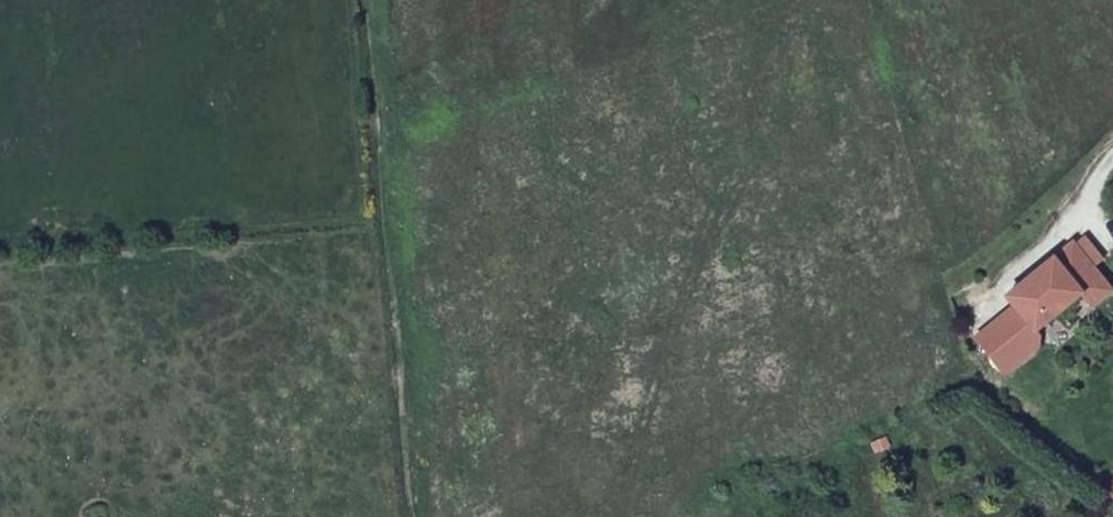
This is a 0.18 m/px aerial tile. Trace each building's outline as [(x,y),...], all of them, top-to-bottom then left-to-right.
[(1068,241),(1001,294),(1010,307),(1029,331),(1076,295),(1085,308),(1107,291),(1068,241)] [(1029,331),(1010,307),(970,338),(996,373),(1037,342),(1029,331)]
